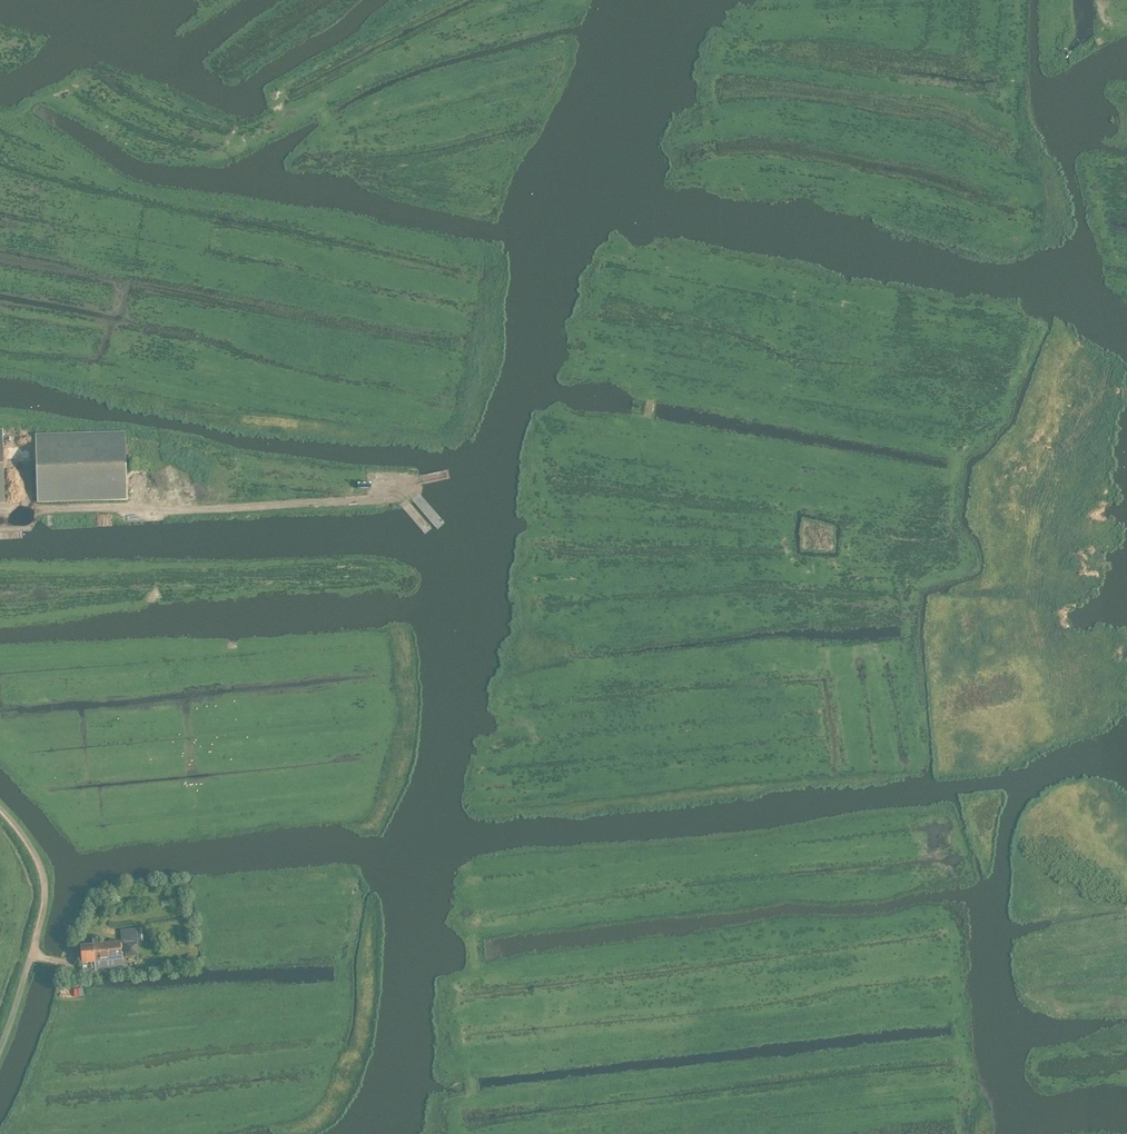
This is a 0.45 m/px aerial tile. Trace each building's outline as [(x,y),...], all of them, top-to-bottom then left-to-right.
[(125,431),(35,433),(38,501),(127,499),(125,431)] [(137,941),(137,934),(123,934),(124,943),(123,943),(125,957),(139,956),(138,941),(137,941)] [(119,959),(122,959),(120,941),(80,945),(82,962),(95,961),(96,970),(120,968),(119,959)]
